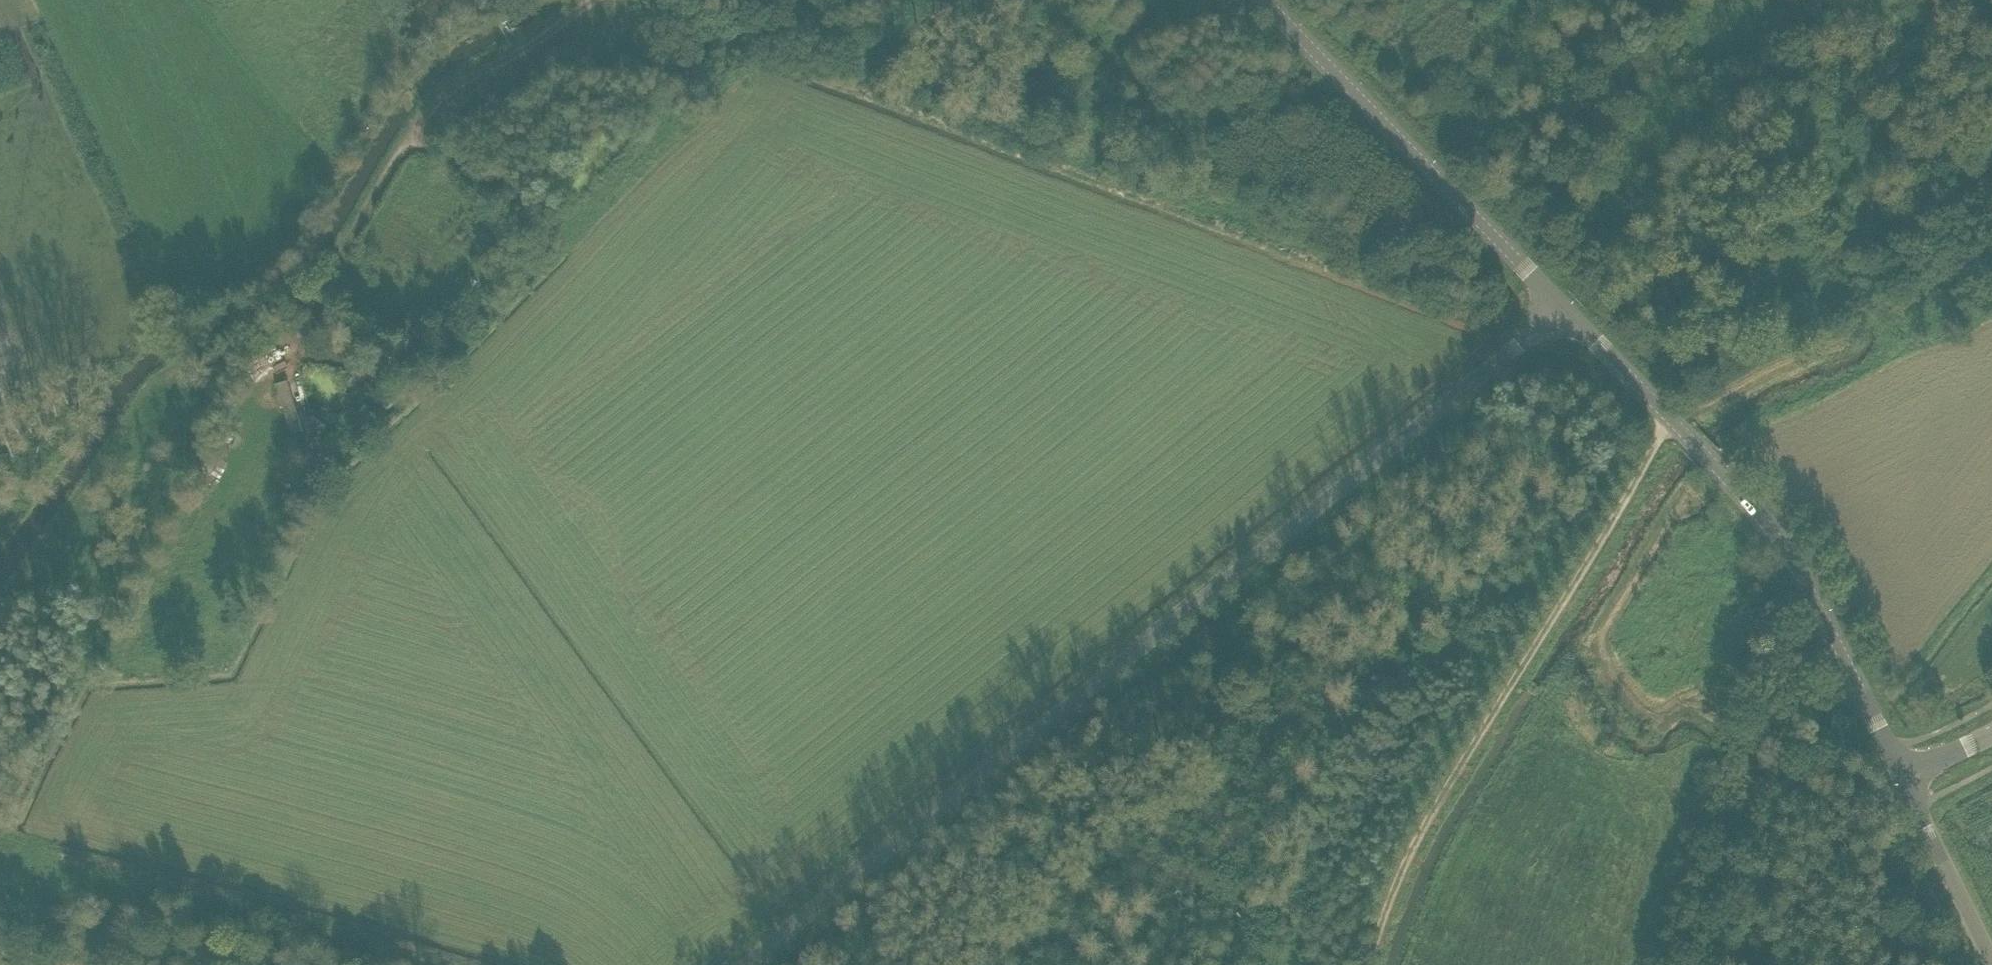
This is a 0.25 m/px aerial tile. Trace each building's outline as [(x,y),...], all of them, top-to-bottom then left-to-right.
[(291,434),(304,430),(288,379),(276,382),(291,434)]
